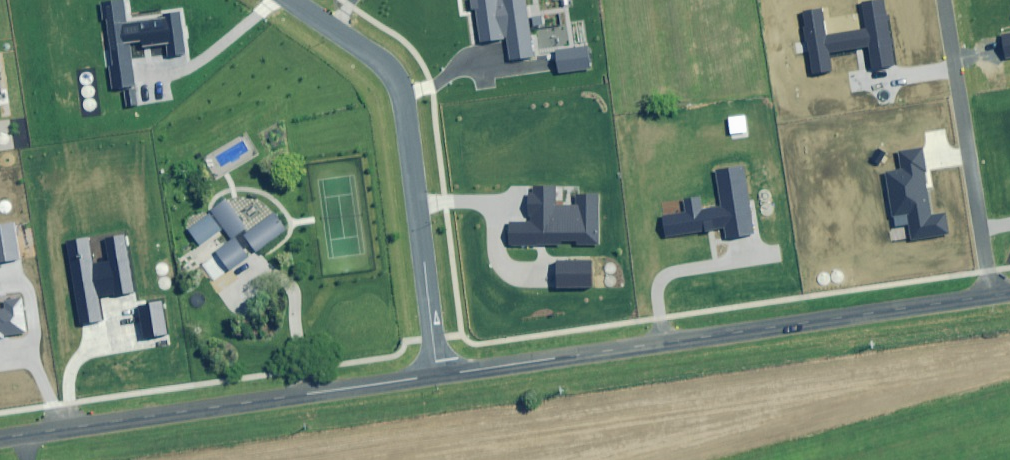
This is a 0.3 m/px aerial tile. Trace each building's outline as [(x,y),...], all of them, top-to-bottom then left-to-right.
[(216,251),(230,270),(250,255),(244,248),(251,243),(256,251),(288,228),(276,212),(250,231),(227,199),(211,210),(212,211),(190,227),(202,243),(224,227),(233,239),(216,251)]
